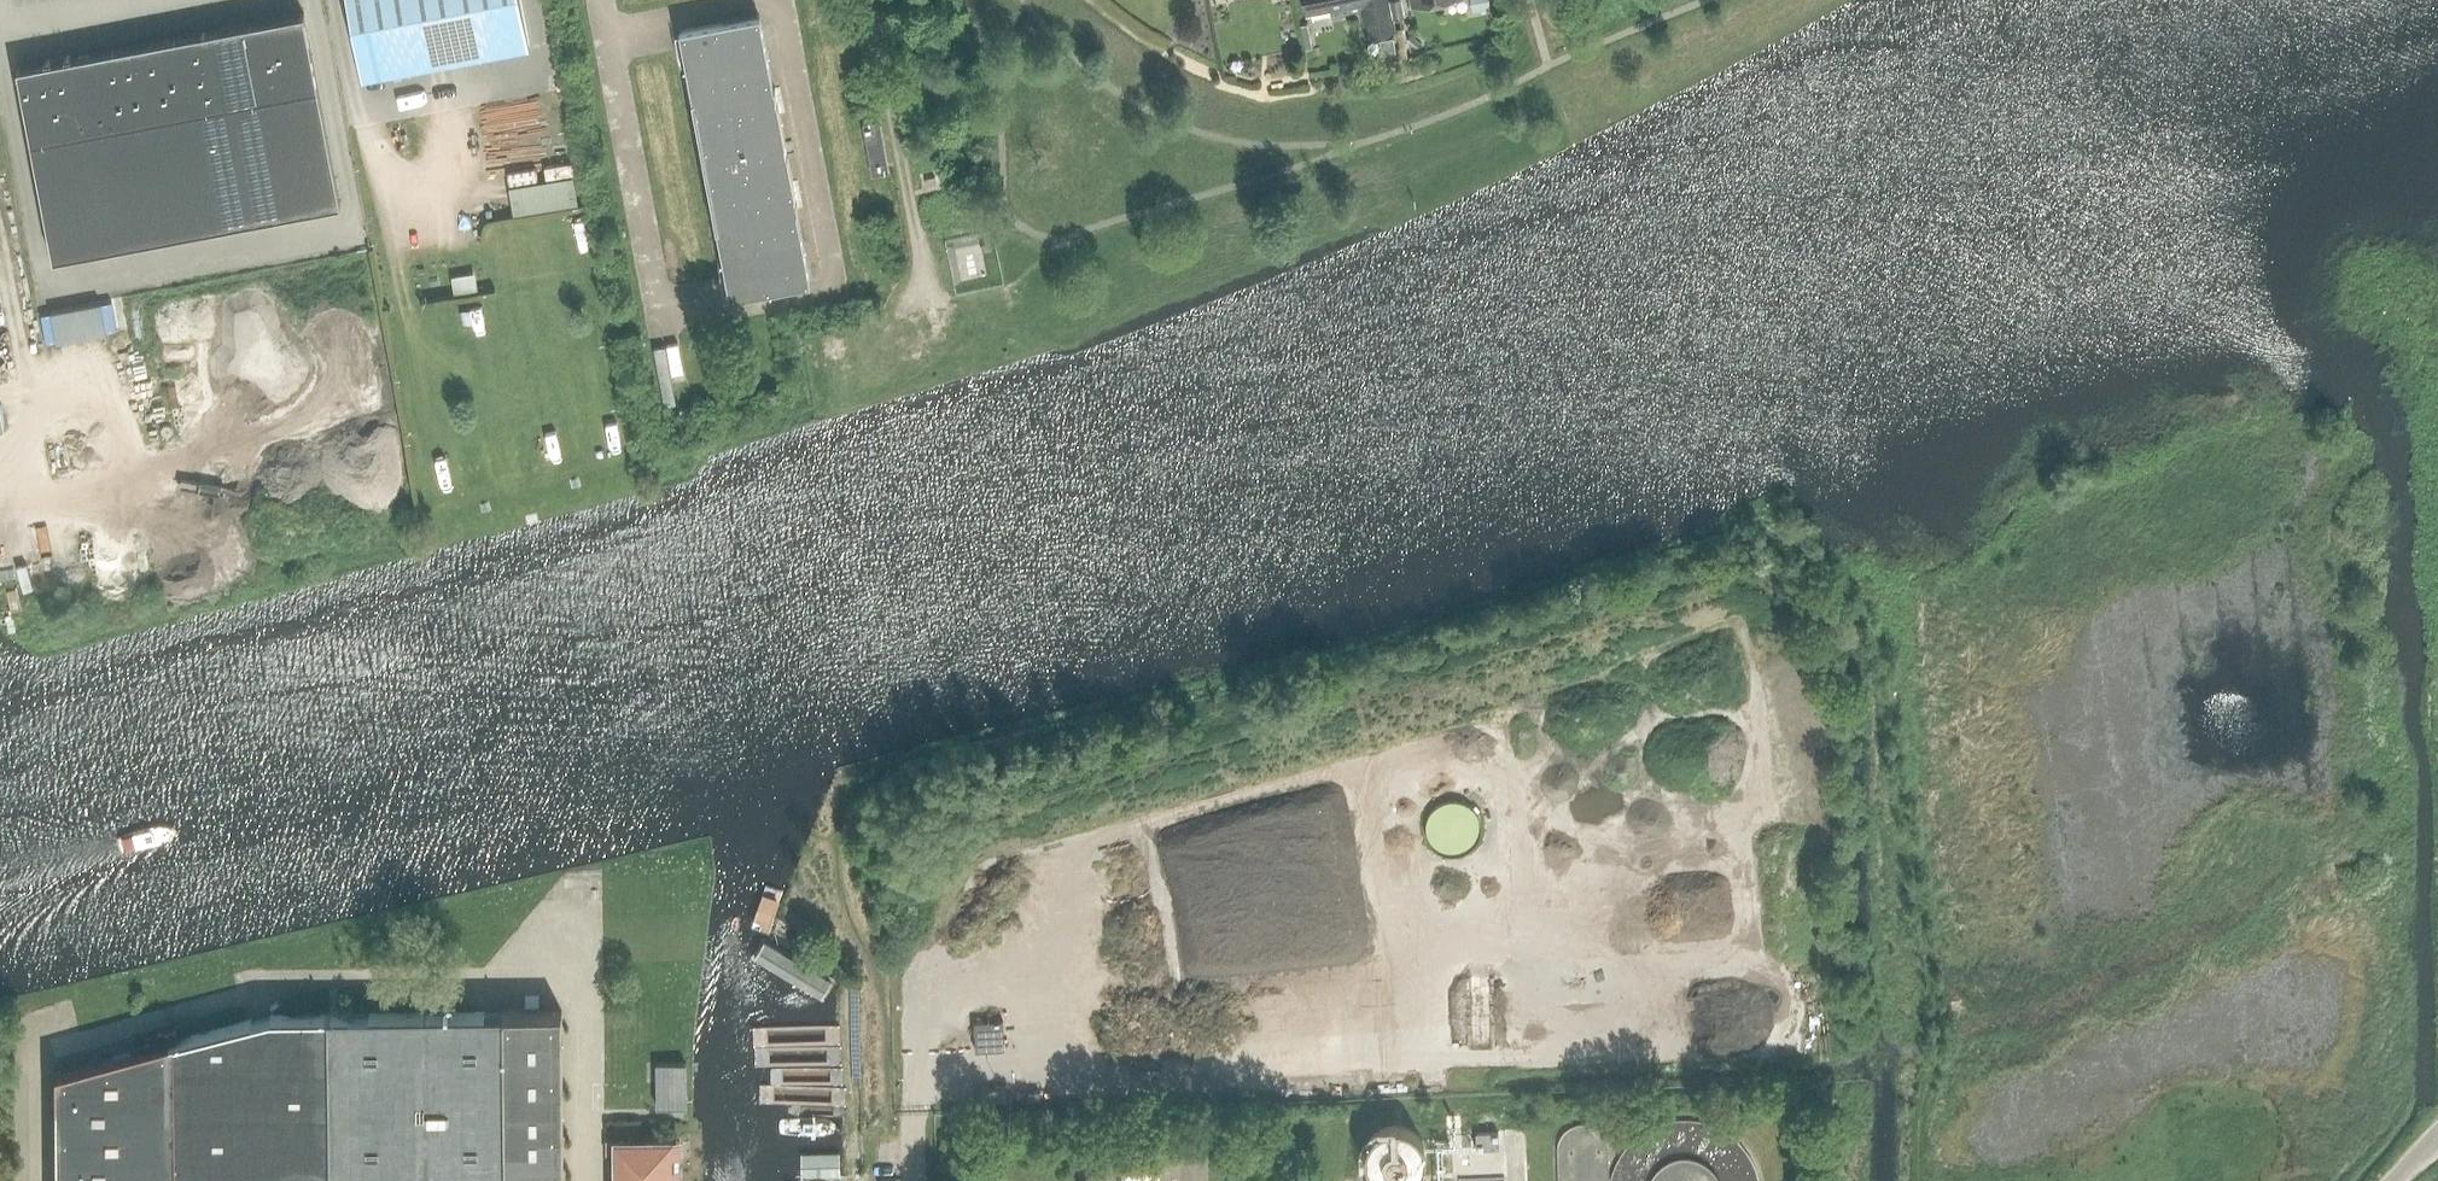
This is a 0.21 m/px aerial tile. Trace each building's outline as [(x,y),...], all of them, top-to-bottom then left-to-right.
[(354,36),(362,80),(404,72),(390,0),(347,0),(354,36)] [(433,0),(390,0),(404,72),(445,64),(433,0)] [(445,64),(487,56),(476,0),(433,0),(445,64)] [(526,36),(519,0),(476,0),(487,56),(529,48),(526,36)] [(1311,16),(1330,12),(1331,19),(1352,15),(1351,12),(1361,10),(1367,38),(1395,32),(1389,0),(1308,0),(1311,16)] [(1402,0),(1390,0),(1389,0),(1393,19),(1405,17),(1402,0)] [(1489,0),(1471,0),(1473,12),(1490,9),(1489,0)] [(17,69),(53,259),(340,205),(304,14),(17,69)] [(681,30),(682,36),(694,98),(692,99),(717,228),(718,228),(731,296),(772,288),(759,216),(798,209),(775,87),(736,94),(722,23),(681,30)] [(872,175),(889,172),(880,121),(863,124),(872,175)] [(577,176),(512,182),(514,210),(580,204),(577,176)] [(454,291),(478,287),(475,269),(451,273),(454,291)] [(1475,828),(1476,820),(1476,815),(1474,809),(1471,804),(1467,800),(1462,796),(1456,794),(1447,793),(1443,794),(1437,796),(1432,800),(1429,802),(1425,811),(1423,816),(1423,820),(1423,825),(1425,830),(1428,835),(1431,838),(1435,842),(1441,845),(1451,846),(1458,845),(1462,843),(1470,837),(1475,828)] [(60,1070),(61,1180),(565,1180),(564,1011),(526,1011),(526,996),(489,995),(489,1012),(273,1013),(127,1053),(60,1070)] [(974,1023),(975,1051),(1004,1050),(1003,1022),(974,1023)] [(687,1108),(687,1063),(659,1063),(659,1108),(687,1108)] [(1609,1147),(1606,1138),(1600,1131),(1592,1126),(1581,1126),(1570,1128),(1561,1138),(1557,1148),(1559,1180),(1611,1180),(1609,1147)] [(1500,1150),(1499,1133),(1476,1133),(1476,1150),(1500,1150)] [(1374,1180),(1422,1180),(1425,1176),(1427,1165),(1425,1154),(1418,1145),(1409,1139),(1398,1137),(1387,1140),(1377,1146),(1371,1156),(1370,1167),(1372,1178),(1374,1180)] [(621,1141),(621,1180),(671,1180),(671,1140),(621,1141)] [(838,1154),(802,1155),(803,1177),(839,1175),(838,1154)] [(1715,1175),(1705,1167),(1692,1163),(1679,1163),(1667,1168),(1658,1176),(1655,1180),(1719,1180),(1715,1175)] [(1156,1170),(1120,1172),(1120,1180),(1156,1180),(1156,1170)]
